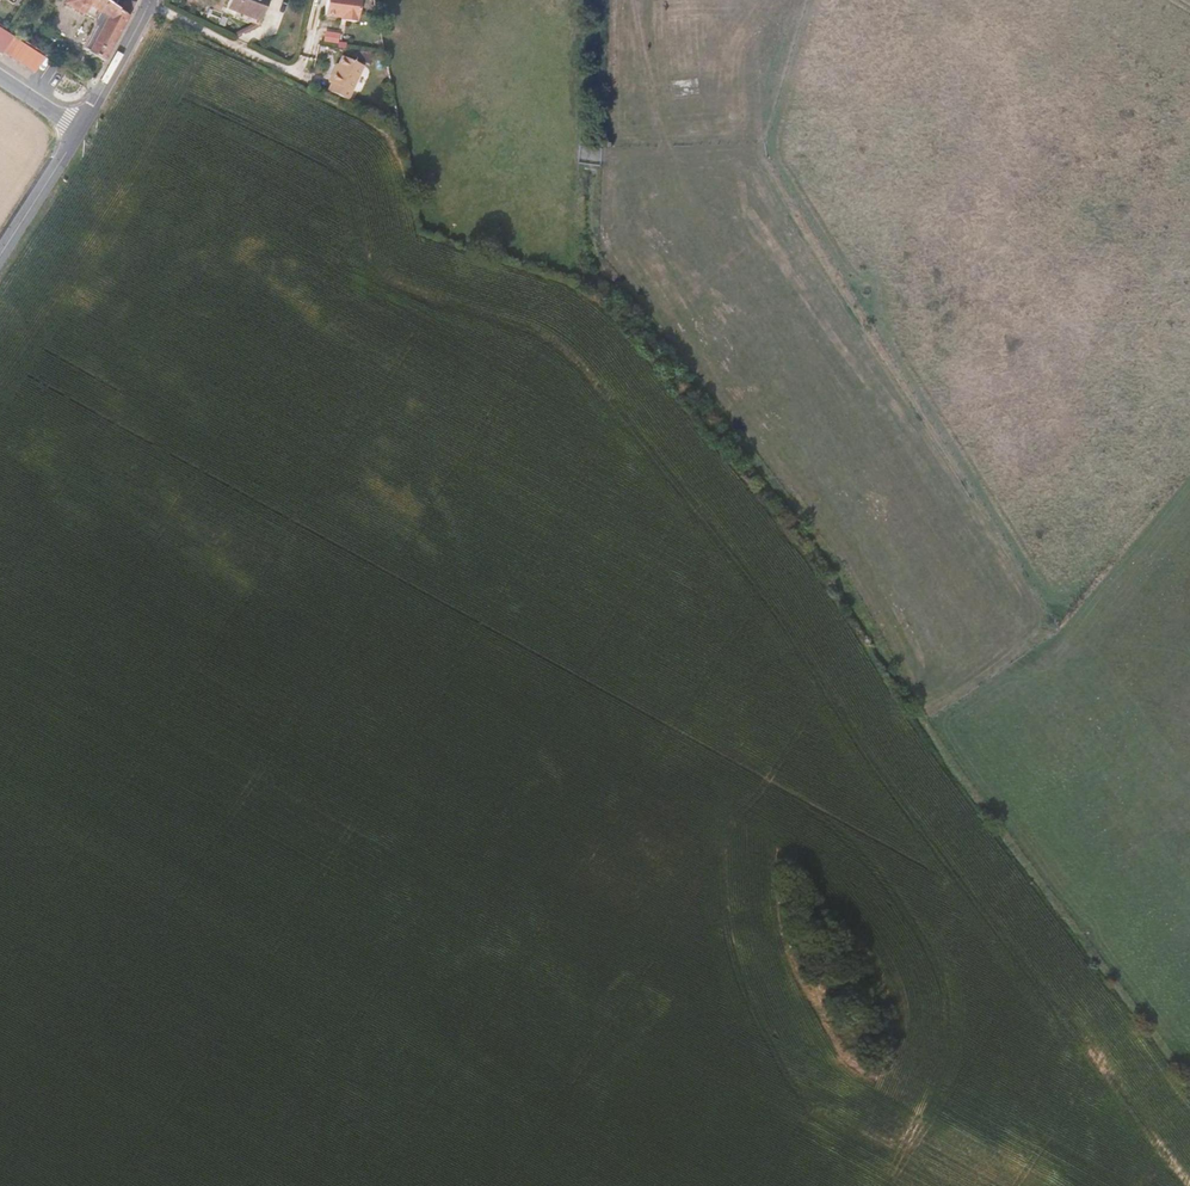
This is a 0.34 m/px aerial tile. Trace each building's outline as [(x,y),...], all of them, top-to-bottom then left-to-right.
[(101,0),(63,0),(62,2),(90,18),(90,28),(80,48),(101,61),(113,39),(125,15),(103,1),(101,0)] [(111,0),(104,0),(103,1),(125,15),(131,2),(125,0),(120,0),(118,4),(111,0)] [(271,0),(231,0),(225,13),(258,28),(271,0)] [(365,0),(332,0),(330,18),(347,20),(352,20),(351,23),(361,24),(361,22),(363,22),(365,0)] [(0,56),(2,53),(34,74),(43,60),(0,32),(0,56)] [(353,101),(368,67),(347,57),(336,83),(339,84),(335,93),(353,101)]
